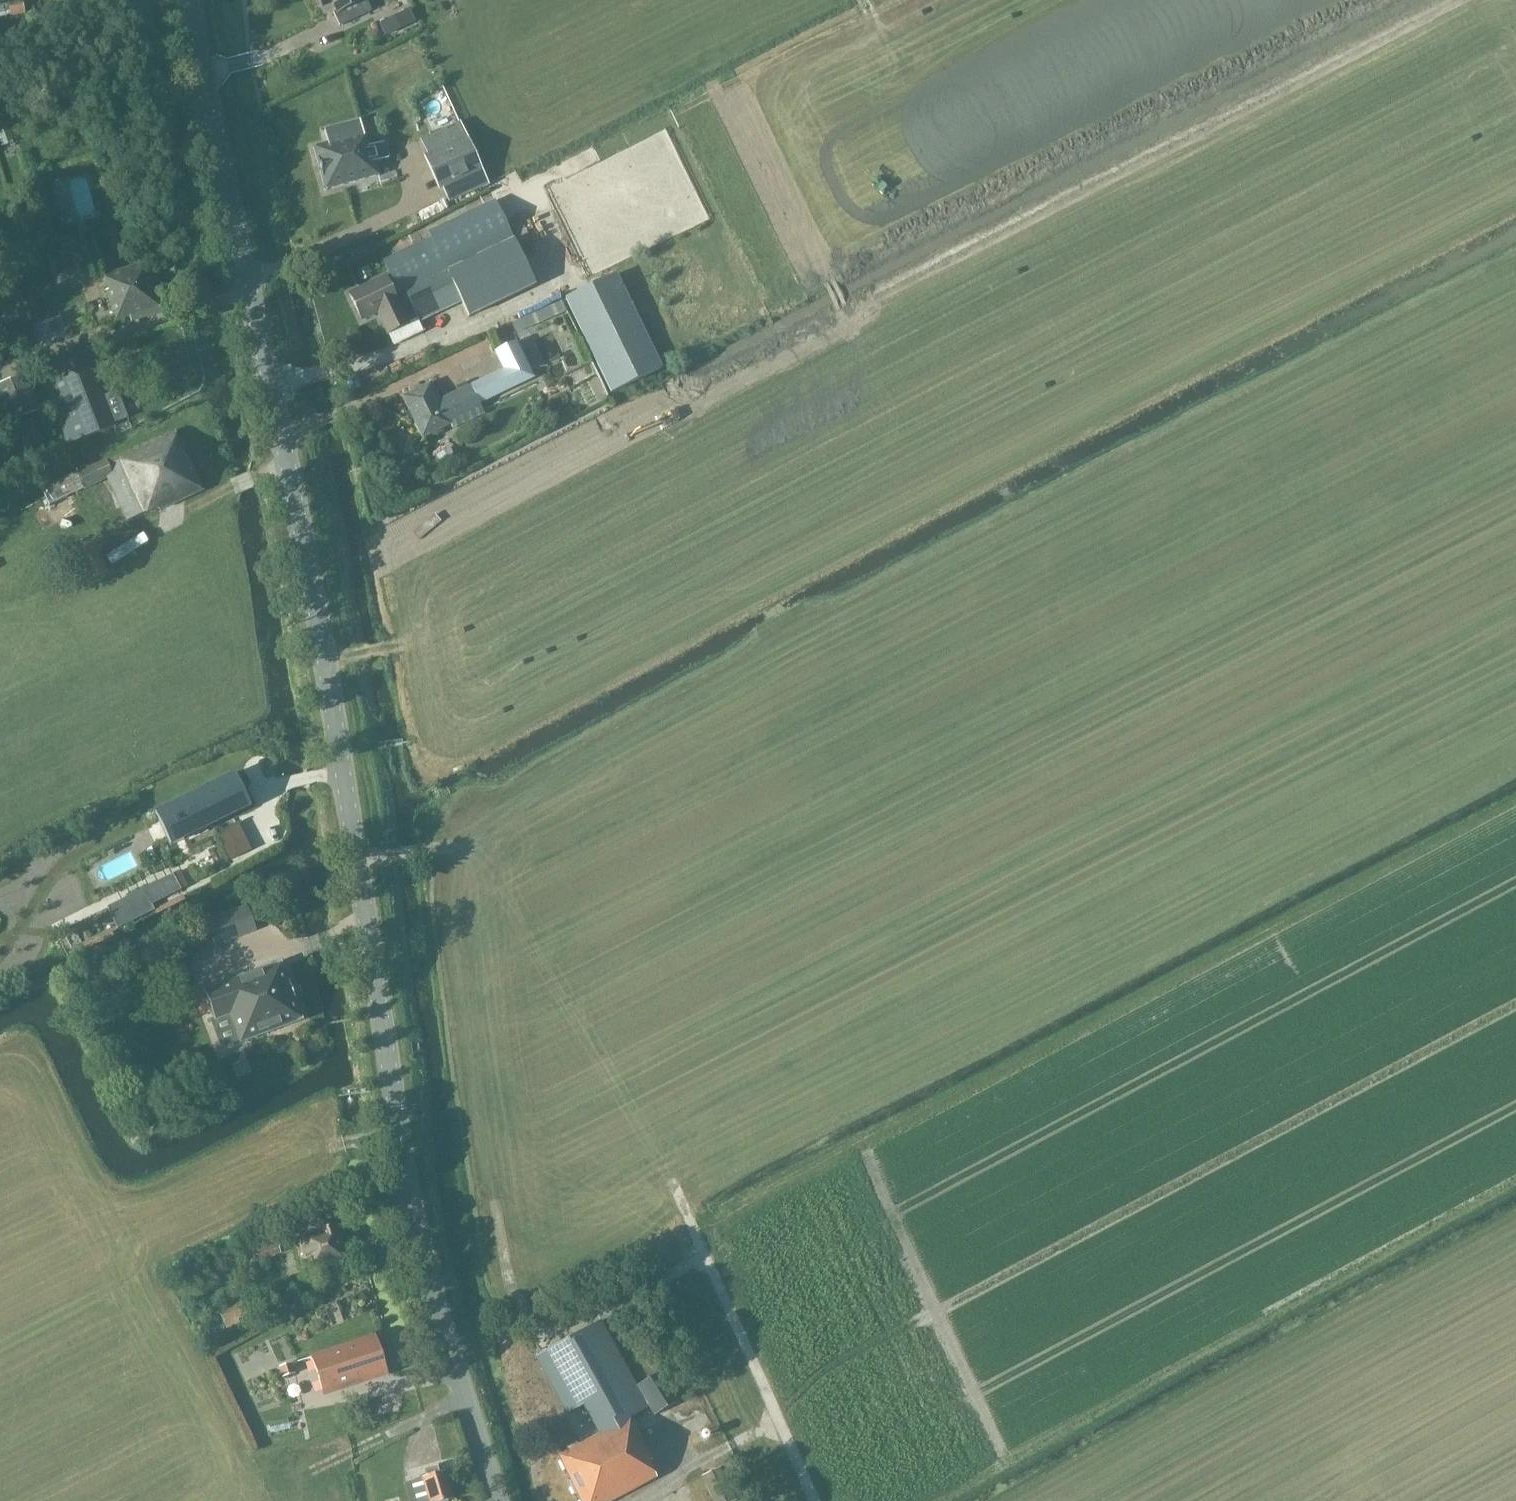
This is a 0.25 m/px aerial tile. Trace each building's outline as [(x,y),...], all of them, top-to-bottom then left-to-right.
[(11,17),(25,14),(22,0),(18,0),(8,2),(11,17)] [(323,5),(333,0),(337,9),(333,11),(340,24),(372,9),(367,0),(321,0),(323,5)] [(378,34),(404,19),(397,5),(370,19),(378,34)] [(322,195),(377,179),(380,179),(381,182),(384,181),(380,166),(392,162),(386,138),(370,142),(363,114),(360,115),(360,118),(321,129),(320,125),(318,126),(323,142),(309,146),(322,195)] [(455,193),(485,179),(466,137),(428,155),(443,188),(454,182),(458,191),(454,192),(455,193)] [(502,168),(485,177),(494,192),(510,183),(502,168)] [(387,278),(348,295),(360,321),(378,313),(388,334),(409,324),(408,322),(417,319),(418,322),(462,302),(469,317),(535,285),(497,204),(495,200),(428,232),(430,237),(383,260),(385,265),(401,299),(398,300),(387,278)] [(131,321),(162,311),(147,260),(103,272),(108,289),(104,290),(114,322),(130,316),(131,321)] [(610,393),(662,369),(616,274),(565,299),(610,393)] [(526,305),(512,316),(520,326),(533,315),(526,305)] [(484,414),(479,403),(534,377),(517,342),(497,351),(500,358),(505,368),(469,385),(440,399),(431,382),(402,395),(423,439),(425,438),(425,437),(451,424),(453,429),(484,414)] [(119,391),(104,397),(86,349),(38,368),(67,443),(115,425),(114,423),(129,417),(119,391)] [(9,423),(40,411),(25,373),(0,383),(0,400),(9,423)] [(15,426),(25,448),(42,441),(32,418),(15,426)] [(77,470),(85,488),(107,478),(126,520),(144,512),(145,515),(204,489),(175,429),(107,460),(106,457),(77,470)] [(168,806),(184,839),(251,806),(234,773),(168,806)] [(239,824),(217,835),(230,860),(251,850),(239,824)] [(179,849),(172,825),(142,835),(149,858),(179,849)] [(154,902),(158,909),(183,894),(170,870),(124,896),(134,913),(154,902)] [(254,926),(251,916),(247,906),(205,921),(212,942),(254,926)] [(300,1018),(292,998),(293,998),(292,996),(288,986),(288,984),(287,984),(280,965),(280,963),(278,963),(278,964),(244,976),(237,979),(204,991),(214,1018),(215,1019),(230,1014),(240,1040),(239,1040),(240,1041),(240,1042),(242,1041),(298,1020),(299,1020),(301,1020),(300,1018)] [(319,1270),(348,1262),(335,1213),(317,1218),(320,1231),(295,1238),(302,1263),(310,1260),(315,1279),(321,1277),(319,1270)] [(249,1244),(254,1261),(281,1254),(275,1233),(262,1237),(263,1240),(249,1244)] [(324,1299),(315,1303),(322,1320),(331,1316),(324,1299)] [(219,1313),(226,1329),(239,1323),(238,1320),(251,1313),(245,1300),(219,1313)] [(678,1401),(661,1372),(636,1386),(600,1321),(535,1357),(567,1413),(583,1406),(599,1435),(558,1455),(579,1500),(612,1500),(658,1477),(654,1472),(650,1462),(653,1460),(631,1416),(649,1406),(654,1414),(678,1401)] [(376,1336),(311,1358),(322,1393),(387,1373),(376,1336)] [(257,1420),(259,1429),(278,1425),(276,1416),(257,1420)] [(448,1500),(455,1498),(446,1470),(440,1473),(437,1466),(425,1470),(427,1477),(405,1483),(410,1500),(448,1500)] [(713,1500),(735,1500),(736,1500),(720,1467),(702,1476),(713,1500)]
